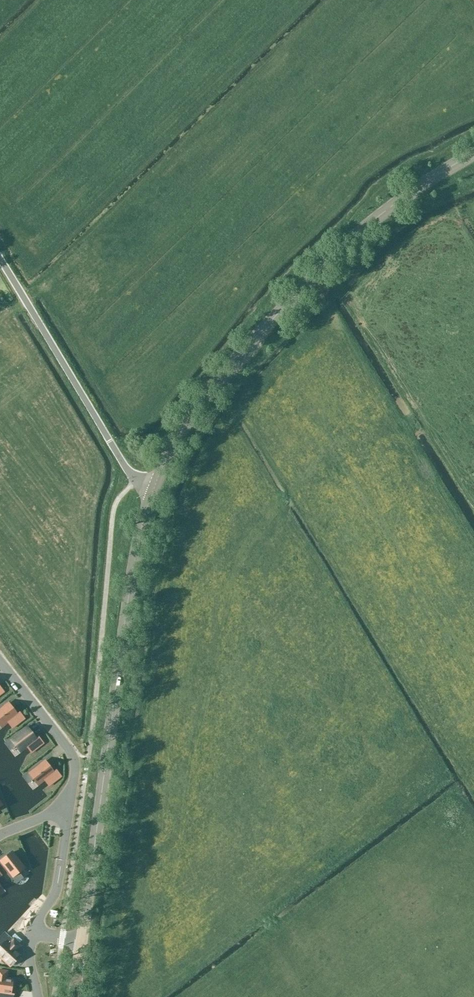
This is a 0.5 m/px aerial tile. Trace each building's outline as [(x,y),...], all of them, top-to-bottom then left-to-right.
[(1,726),(7,722),(17,714),(8,703),(3,707),(0,709),(0,725),(1,726)] [(16,734),(10,738),(12,740),(16,746),(20,751),(26,746),(36,739),(27,728),(22,732),(17,735),(16,734)] [(34,767),(28,771),(29,773),(34,779),(38,784),(44,780),(53,772),(45,761),(40,765),(35,768),(34,767)] [(12,852),(1,861),(5,866),(8,871),(7,872),(10,877),(12,876),(13,876),(19,872),(24,868),(12,852)] [(0,938),(0,956),(10,966),(20,955),(15,951),(20,946),(18,944),(22,940),(14,933),(11,937),(6,932),(5,932),(0,938)] [(10,994),(10,993),(12,979),(6,979),(7,971),(0,970),(0,992),(10,994)]
